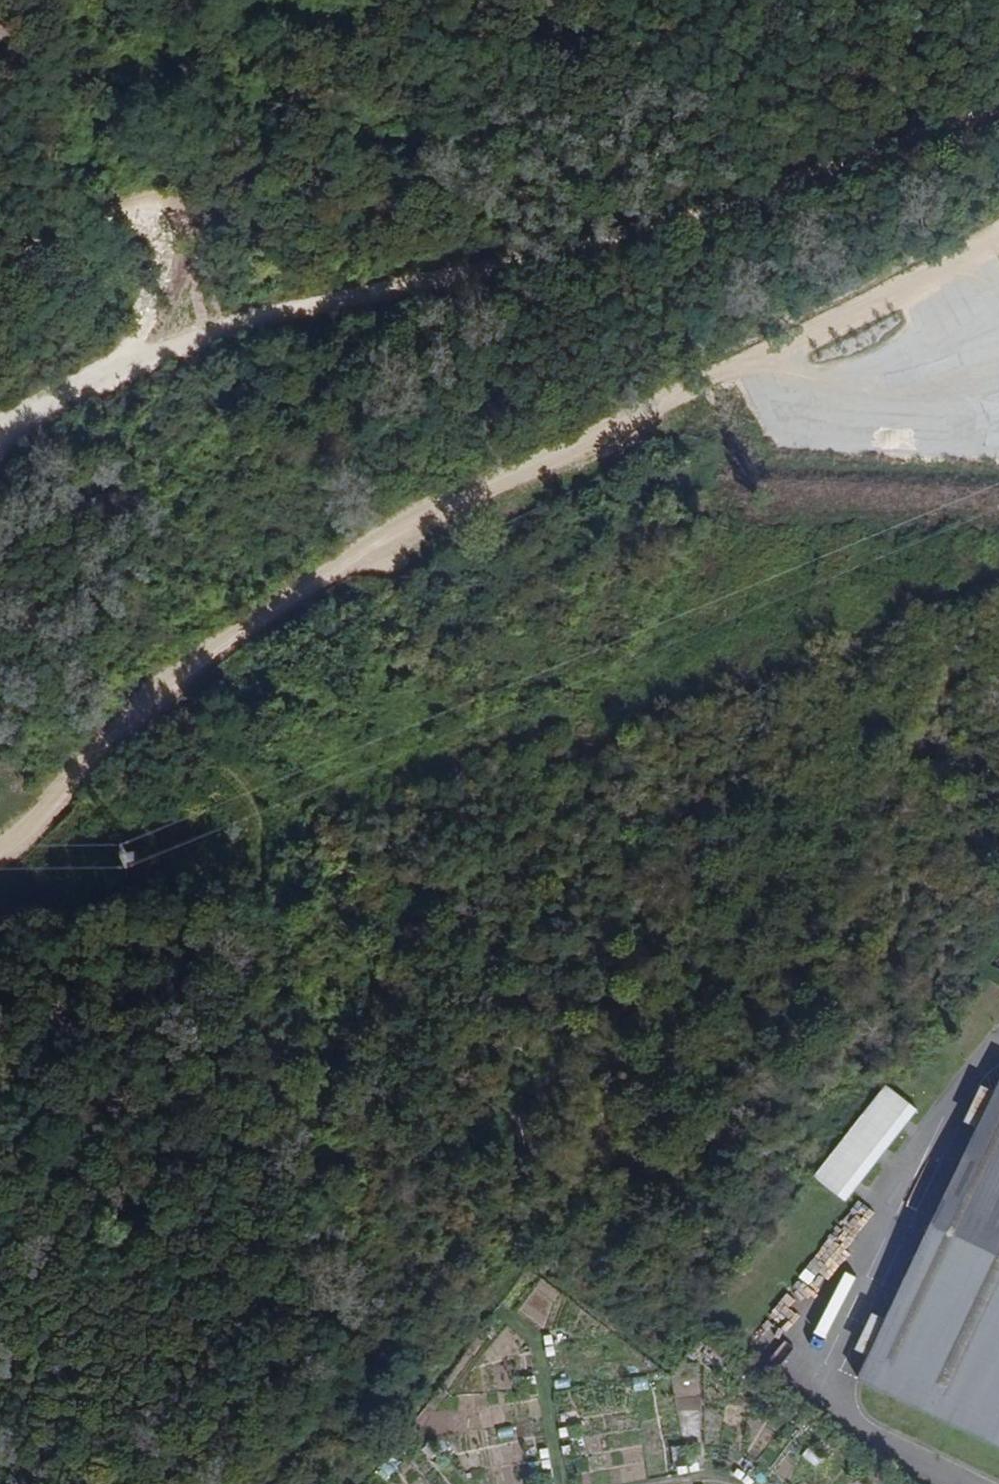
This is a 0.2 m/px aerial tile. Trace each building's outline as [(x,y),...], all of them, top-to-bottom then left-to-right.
[(996,1091),(978,1128),(885,1319),(868,1354),(856,1378),(998,1447),(998,1084),(996,1091)] [(978,1128),(996,1091),(981,1085),(963,1120),(978,1128)] [(916,1108),(888,1086),(816,1179),(843,1201),(916,1108)] [(871,1312),(853,1347),(868,1354),(885,1319),(871,1312)]
